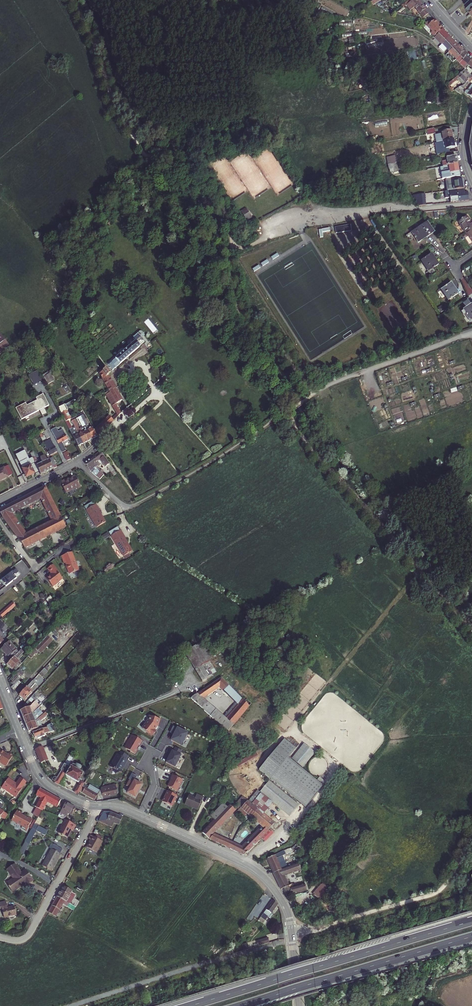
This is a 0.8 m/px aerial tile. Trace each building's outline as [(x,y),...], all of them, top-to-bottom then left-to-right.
[(411,2),(406,5),(410,10),(414,7),(420,14),(423,18),(428,14),(418,0),(413,0),(411,2)] [(434,37),(442,29),(434,20),(427,22),(425,24),(433,32),(431,34),(434,37)] [(443,29),(435,37),(438,40),(438,41),(442,45),(450,37),(443,29)] [(442,45),(439,48),(443,53),(447,49),(449,51),(457,44),(450,37),(442,45)] [(457,44),(449,51),(456,59),(457,58),(464,52),(457,44)] [(456,59),(449,51),(446,54),(454,61),(455,60),(456,59)] [(464,52),(457,58),(461,62),(459,64),(465,69),(467,66),(471,59),(464,52)] [(465,69),(458,76),(448,84),(449,86),(458,79),(464,85),(467,81),(471,77),(471,76),(465,69)] [(469,83),(467,81),(464,85),(463,85),(459,88),(455,90),(461,95),(463,92),(462,91),(469,83)] [(451,130),(441,132),(442,134),(435,135),(436,143),(444,142),(453,140),(451,130)] [(441,150),(442,154),(446,153),(453,152),(455,152),(453,140),(444,142),(446,149),(441,150)] [(454,157),(453,152),(446,153),(446,158),(447,162),(442,162),(443,167),(448,166),(458,164),(456,156),(454,157)] [(395,156),(386,158),(387,165),(397,163),(395,156)] [(399,172),(397,163),(387,165),(388,169),(392,173),(399,172)] [(452,178),(457,177),(456,173),(459,172),(458,164),(448,166),(450,174),(444,174),(445,177),(445,179),(452,178)] [(462,189),(463,189),(462,176),(460,176),(457,177),(452,178),(453,190),(462,189)] [(463,192),(462,189),(453,190),(449,191),(450,203),(469,200),(468,192),(464,192),(463,192)] [(424,194),(412,196),(420,206),(425,205),(424,194)] [(248,221),(253,217),(247,208),(241,211),(248,221)] [(465,233),(471,228),(471,223),(471,224),(467,217),(458,222),(465,233)] [(422,241),(434,232),(428,222),(411,233),(417,241),(420,238),(422,241)] [(330,227),(319,229),(320,237),(324,236),(323,232),(331,231),(330,227)] [(434,263),(436,261),(431,254),(421,261),(429,271),(436,266),(434,263)] [(451,288),(449,285),(441,290),(448,300),(458,294),(453,287),(451,288)] [(464,310),(470,320),(471,319),(471,305),(464,310)] [(133,339),(134,341),(111,363),(108,366),(112,370),(147,339),(141,332),(139,331),(138,332),(133,337),(133,339)] [(9,347),(0,335),(0,354),(9,347)] [(105,395),(118,416),(121,414),(115,405),(121,400),(115,390),(115,389),(107,376),(110,375),(105,368),(97,373),(110,392),(105,395)] [(34,384),(42,380),(38,370),(29,374),(34,384)] [(48,383),(54,381),(51,373),(45,376),(48,383)] [(25,404),(15,409),(20,420),(38,411),(41,416),(43,414),(44,416),(46,414),(43,409),(48,406),(42,395),(35,398),(36,401),(26,406),(25,404)] [(62,403),(57,407),(63,418),(64,421),(66,420),(69,418),(65,410),(66,410),(62,403)] [(81,413),(79,415),(92,436),(96,433),(91,425),(89,426),(81,413)] [(82,425),(80,427),(88,439),(92,436),(79,415),(74,417),(76,420),(78,419),(82,425)] [(95,429),(98,435),(113,421),(109,416),(95,429)] [(75,428),(75,429),(83,442),(88,439),(80,427),(78,428),(74,421),(73,422),(71,419),(70,420),(75,428)] [(71,432),(78,445),(83,442),(75,429),(71,432)] [(55,439),(62,453),(66,451),(61,443),(67,440),(64,435),(62,435),(61,432),(57,434),(59,437),(55,439)] [(47,441),(43,443),(50,455),(57,451),(50,439),(48,440),(47,441)] [(100,451),(92,457),(98,464),(99,464),(100,465),(102,463),(105,466),(109,463),(100,451)] [(40,474),(47,471),(42,461),(40,462),(38,460),(37,460),(35,456),(32,457),(39,471),(40,474)] [(53,458),(47,461),(45,456),(40,458),(42,461),(47,471),(57,466),(53,458)] [(36,473),(39,471),(32,457),(28,459),(29,463),(31,463),(36,473)] [(84,463),(89,470),(99,479),(103,474),(95,466),(98,464),(92,457),(84,463)] [(28,459),(27,459),(19,463),(22,469),(26,477),(34,474),(29,463),(28,459)] [(8,465),(0,470),(0,481),(13,475),(8,465)] [(111,465),(108,467),(114,475),(117,473),(111,465)] [(62,483),(67,493),(78,487),(79,489),(82,487),(76,476),(67,481),(66,480),(62,483)] [(46,487),(0,509),(0,513),(19,538),(27,534),(12,515),(41,500),(51,523),(62,518),(46,487)] [(91,508),(99,522),(107,516),(103,510),(100,503),(99,504),(91,508)] [(109,520),(107,516),(99,522),(101,526),(109,520)] [(19,538),(26,548),(67,527),(62,518),(51,523),(27,534),(19,538)] [(113,536),(112,536),(124,557),(132,552),(120,531),(119,532),(113,536)] [(73,551),(63,555),(65,562),(66,562),(67,564),(70,573),(79,570),(73,551)] [(60,571),(53,562),(48,567),(52,572),(51,573),(51,572),(47,576),(53,584),(59,580),(59,579),(63,576),(60,572),(60,571)] [(12,569),(0,579),(0,584),(2,587),(9,582),(11,580),(13,579),(10,576),(15,573),(12,569)] [(0,612),(3,616),(13,607),(9,604),(0,612)] [(29,655),(32,658),(37,654),(38,654),(39,653),(40,654),(50,643),(48,642),(50,640),(49,640),(49,639),(48,638),(49,637),(47,636),(31,652),(29,655)] [(202,640),(185,650),(196,667),(206,661),(213,657),(202,640)] [(5,655),(11,660),(19,651),(8,641),(0,648),(6,654),(5,655)] [(7,664),(15,671),(22,662),(18,658),(25,651),(24,651),(29,645),(26,643),(19,651),(11,660),(7,664)] [(206,661),(196,667),(203,678),(213,673),(206,661)] [(10,680),(14,684),(19,679),(25,672),(21,668),(10,680)] [(39,674),(42,677),(48,671),(44,668),(39,674)] [(221,677),(192,696),(205,708),(204,709),(227,729),(250,703),(221,677)] [(14,684),(12,687),(15,690),(22,682),(19,679),(14,684)] [(20,695),(24,700),(32,691),(30,689),(35,683),(33,681),(20,695)] [(32,696),(35,700),(42,696),(39,691),(32,696)] [(31,705),(21,710),(23,717),(33,713),(41,705),(36,700),(31,705)] [(23,717),(26,724),(35,720),(34,718),(40,712),(39,710),(40,710),(44,706),(42,704),(41,705),(33,713),(23,717)] [(26,724),(29,731),(42,726),(41,721),(48,716),(45,712),(35,720),(26,724)] [(149,721),(143,728),(153,736),(155,733),(155,732),(156,730),(155,730),(158,726),(159,726),(160,719),(150,716),(149,721)] [(37,736),(38,738),(45,735),(45,734),(55,730),(52,723),(47,725),(47,726),(33,732),(35,737),(37,736)] [(170,739),(180,744),(187,731),(172,724),(169,731),(172,732),(173,732),(174,732),(173,735),(172,734),(170,739)] [(130,752),(135,756),(139,750),(137,749),(139,746),(140,747),(143,742),(133,735),(128,743),(129,743),(126,748),(130,751),(130,752)] [(304,740),(292,755),(302,763),(314,749),(304,740)] [(34,749),(38,759),(45,756),(41,746),(34,749)] [(165,761),(174,765),(180,753),(179,753),(181,749),(174,746),(172,750),(171,749),(165,761)] [(1,749),(0,750),(0,751),(0,763),(1,762),(7,766),(14,756),(10,753),(9,754),(1,749)] [(122,772),(121,769),(127,760),(126,759),(128,755),(121,751),(119,755),(118,754),(110,766),(115,769),(116,773),(122,772)] [(235,761),(237,767),(259,758),(257,752),(235,761)] [(287,755),(269,776),(303,805),(321,784),(287,755)] [(78,793),(80,790),(82,786),(84,783),(79,780),(84,772),(71,764),(65,775),(79,782),(74,791),(78,793)] [(58,784),(65,772),(63,771),(66,766),(64,765),(57,777),(56,781),(55,782),(58,784)] [(130,788),(127,793),(135,797),(138,792),(137,791),(139,788),(140,789),(142,784),(134,780),(137,776),(132,773),(129,779),(130,779),(126,786),(130,788)] [(169,785),(178,790),(184,779),(174,774),(172,778),(173,778),(169,785)] [(10,777),(4,786),(18,796),(24,787),(28,781),(22,777),(18,783),(10,777)] [(296,802),(271,780),(251,802),(264,813),(269,806),(283,818),(296,802)] [(80,790),(94,799),(97,794),(99,791),(89,785),(87,788),(82,786),(80,790)] [(100,789),(102,797),(117,793),(117,791),(119,791),(118,785),(100,789)] [(48,793),(40,788),(37,795),(41,798),(45,799),(48,793)] [(167,789),(161,800),(171,804),(176,794),(167,789)] [(61,799),(48,793),(45,799),(41,798),(39,801),(45,805),(47,801),(57,806),(61,799)] [(247,798),(242,794),(235,801),(237,803),(240,805),(241,806),(247,798)] [(187,796),(183,804),(195,810),(201,798),(195,795),(194,799),(187,796)] [(251,802),(247,798),(241,806),(243,808),(248,813),(261,824),(269,831),(276,824),(264,813),(251,802)] [(36,806),(42,810),(45,805),(39,801),(37,805),(36,806)] [(71,813),(74,806),(65,801),(62,807),(57,815),(62,819),(67,810),(71,813)] [(237,803),(235,801),(232,804),(230,803),(225,808),(220,804),(211,815),(215,818),(203,831),(211,837),(225,844),(227,839),(212,832),(237,803)] [(112,812),(106,810),(100,821),(111,826),(113,823),(119,825),(123,817),(112,812)] [(22,814),(17,811),(11,821),(22,827),(21,829),(26,832),(32,821),(28,818),(28,819),(21,815),(22,814)] [(71,831),(74,825),(64,819),(57,833),(60,835),(61,836),(62,835),(65,837),(68,832),(67,832),(69,829),(71,831)] [(269,831),(261,824),(239,845),(231,841),(229,845),(233,847),(245,854),(269,831)] [(48,830),(39,825),(36,829),(46,834),(48,830)] [(103,842),(91,836),(89,840),(91,840),(87,848),(97,853),(103,842)] [(30,838),(28,837),(20,850),(23,852),(30,838)] [(295,843),(265,857),(271,872),(280,869),(278,864),(282,862),(280,856),(288,853),(287,850),(295,847),(295,843)] [(60,854),(51,849),(42,865),(51,870),(58,858),(58,857),(60,854)] [(296,862),(280,869),(271,872),(280,888),(283,887),(286,894),(295,891),(295,885),(292,886),(290,882),(287,883),(283,875),(296,869),(296,867),(296,862)] [(7,884),(12,892),(25,884),(26,885),(33,881),(26,871),(21,874),(16,865),(7,870),(13,879),(7,884)] [(321,880),(314,889),(316,890),(323,881),(321,880)] [(323,881),(316,890),(319,893),(326,883),(323,881)] [(303,883),(301,883),(295,885),(295,891),(305,887),(303,883)] [(61,890),(57,896),(65,900),(71,903),(76,894),(72,891),(73,891),(64,886),(61,890)] [(57,896),(49,911),(50,912),(56,916),(65,900),(57,896)] [(269,899),(258,916),(262,919),(264,916),(268,917),(271,913),(269,911),(275,903),(269,899)] [(4,918),(16,915),(14,906),(8,908),(6,901),(0,902),(0,909),(2,909),(4,918)] [(267,933),(256,937),(258,942),(269,938),(267,933)]
